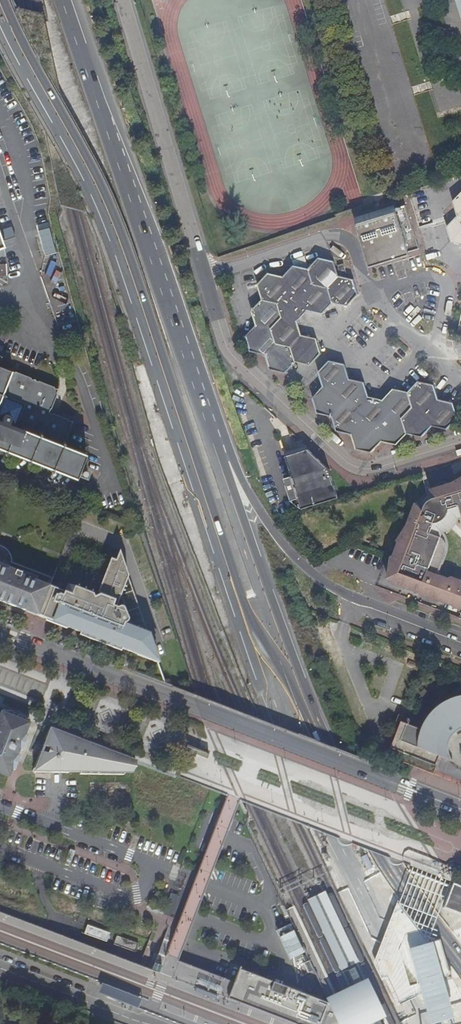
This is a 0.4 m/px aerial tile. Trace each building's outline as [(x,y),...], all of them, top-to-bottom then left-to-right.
[(453,202),(455,207),(458,216),(447,227),(449,234),(452,243),(460,245),(460,193),(453,202)] [(368,216),(356,220),(369,264),(381,260),(380,257),(407,249),(408,252),(418,249),(406,205),(395,208),(396,211),(369,220),(368,216)] [(52,231),(42,231),(43,254),(53,254),(52,231)] [(256,325),(246,337),(250,351),(266,355),(270,369),(285,373),(295,362),(311,365),(321,354),(319,346),(317,338),(302,335),(299,326),(297,321),(302,316),(308,310),(322,314),(325,311),(332,303),(339,304),(347,306),(351,302),(358,294),(354,280),(338,275),(334,261),(318,258),(308,268),(294,265),(283,277),(268,273),(258,285),(262,299),(252,310),(256,325)] [(346,273),(343,263),(337,265),(340,275),(346,273)] [(447,430),(458,418),(453,403),(438,399),(434,384),(418,381),(413,387),(407,393),(401,391),(393,389),(387,396),(383,400),(377,399),(369,397),(367,391),(365,382),(355,380),(349,378),(347,371),(345,364),(336,362),(329,361),(322,369),(319,373),(323,387),(313,398),(317,413),(332,417),(337,431),(352,435),(356,449),(372,452),(382,442),(397,445),(407,434),(422,437),(432,426),(447,430)] [(86,454),(62,445),(63,444),(64,444),(64,443),(63,442),(64,440),(65,441),(71,426),(70,425),(70,424),(73,423),(74,420),(73,419),(73,417),(61,413),(59,417),(49,413),(57,391),(59,390),(58,387),(55,388),(54,388),(54,386),(39,380),(38,381),(35,381),(35,379),(34,378),(33,379),(30,378),(30,377),(15,371),(15,372),(0,367),(0,448),(76,478),(86,454)] [(299,498),(302,509),(337,499),(329,469),(309,449),(286,456),(292,476),(286,478),(292,500),(299,498)] [(460,606),(460,580),(460,579),(453,577),(450,579),(439,575),(448,551),(449,543),(448,538),(444,532),(458,518),(460,517),(460,480),(453,482),(431,489),(435,494),(430,498),(421,507),(417,503),(409,524),(388,578),(405,585),(407,585),(422,591),(424,592),(457,604),(460,606)] [(458,518),(444,532),(449,531),(451,529),(454,526),(457,522),(458,520),(458,518)] [(389,573),(388,578),(409,524),(400,537),(401,540),(401,542),(399,543),(394,555),(395,558),(391,559),(389,573)] [(52,578),(11,563),(10,557),(6,551),(1,546),(0,546),(0,601),(0,602),(22,610),(25,611),(26,607),(39,612),(49,587),(52,578)] [(39,612),(37,616),(66,627),(98,639),(150,660),(151,656),(155,655),(148,635),(123,625),(124,624),(127,623),(128,622),(128,621),(128,620),(124,609),(123,607),(122,607),(121,607),(118,608),(117,608),(128,576),(123,560),(118,561),(116,561),(111,559),(100,588),(102,589),(100,595),(94,598),(88,595),(89,593),(67,584),(64,592),(49,587),(39,612)] [(404,586),(405,585),(388,578),(402,586),(404,586)] [(457,604),(424,592),(424,594),(454,605),(457,604)] [(37,616),(39,612),(26,607),(25,611),(37,616)] [(432,774),(436,765),(434,765),(438,757),(452,761),(448,757),(447,755),(446,751),(446,746),(447,740),(450,735),(455,730),(459,728),(460,727),(460,697),(458,697),(450,700),(441,704),(433,710),(433,711),(423,724),(421,723),(419,729),(399,722),(392,740),(389,748),(395,760),(432,774)] [(12,769),(18,753),(19,751),(25,735),(30,721),(3,711),(0,718),(0,771),(12,769)] [(388,739),(392,740),(399,722),(419,729),(421,723),(398,714),(388,739)] [(132,770),(135,762),(98,748),(98,747),(50,728),(43,746),(50,749),(48,755),(41,752),(33,772),(57,772),(81,773),(119,773),(119,771),(132,770)] [(28,737),(25,735),(19,751),(21,751),(21,750),(23,750),(28,737)] [(126,773),(133,773),(137,763),(135,762),(132,770),(119,771),(119,773),(126,773)] [(183,883),(180,895),(171,893),(165,916),(180,920),(189,884),(183,883)] [(449,885),(441,907),(458,913),(460,905),(460,889),(455,887),(449,885)] [(357,962),(324,891),(306,900),(339,971),(357,962)] [(110,934),(88,926),(85,934),(107,942),(110,934)] [(139,945),(117,936),(114,945),(135,953),(139,945)] [(409,949),(421,994),(429,1023),(434,1023),(454,1018),(433,943),(420,946),(409,949)] [(332,1016),(324,998),(238,964),(231,981),(229,987),(225,998),(241,1004),(293,1023),(336,1023),(332,1016)] [(324,998),(332,1016),(336,1023),(370,1023),(380,1020),(384,1017),(382,1013),(374,996),(367,982),(365,978),(361,980),(324,998)] [(376,978),(367,982),(374,996),(382,1013),(391,1009),(376,978)] [(215,996),(194,988),(192,992),(213,1000),(215,996)]
